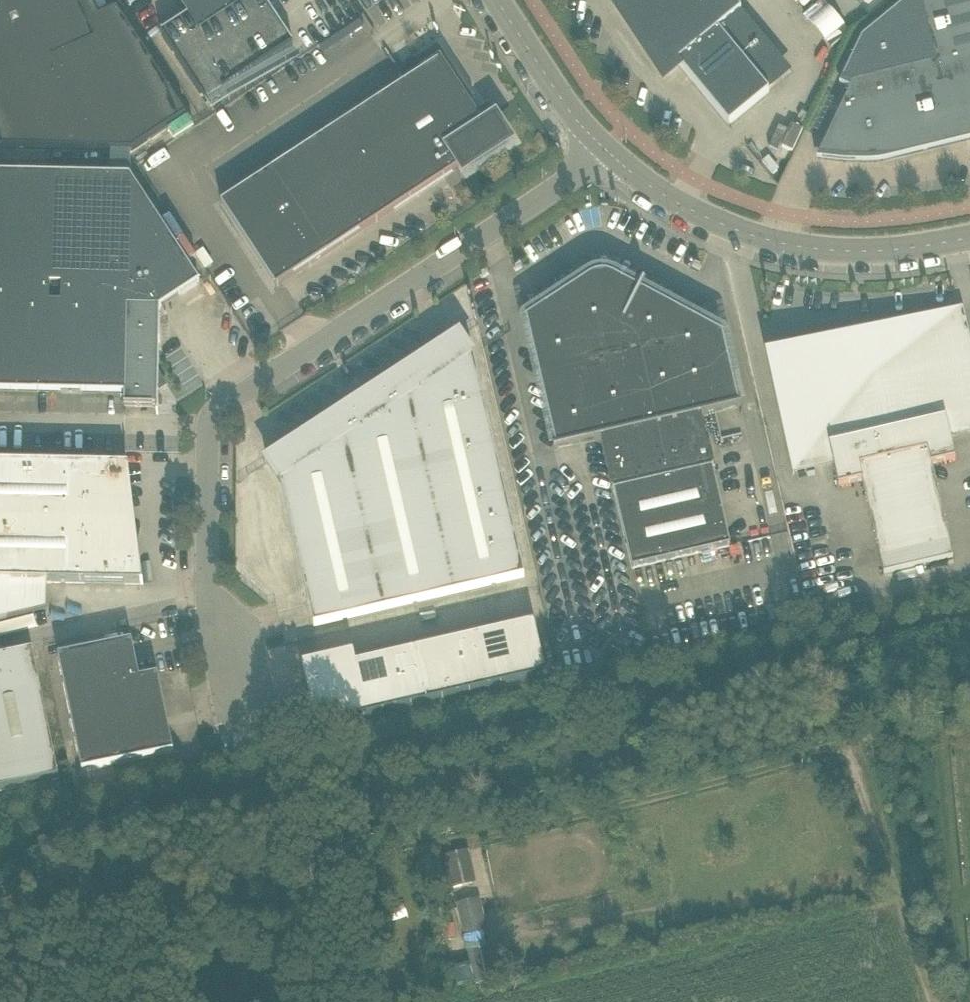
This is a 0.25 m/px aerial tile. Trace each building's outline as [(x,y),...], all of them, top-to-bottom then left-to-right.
[(99,19),(91,0),(0,0),(0,149),(133,152),(63,46),(99,19)] [(187,16),(160,34),(206,103),(294,45),(265,0),(177,0),(187,16)] [(618,6),(644,37),(637,42),(661,78),(670,70),(678,63),(729,125),(744,112),(770,91),(743,59),(766,40),(733,0),(613,0),(618,6)] [(819,156),(845,159),(866,159),(886,158),(906,156),(955,144),(969,140),(969,0),(922,0),(921,0),(909,0),(862,39),(843,78),(842,80),(846,82),(853,85),(819,156)] [(868,16),(888,0),(855,0),(868,16)] [(117,11),(99,19),(63,46),(133,152),(186,117),(117,11)] [(276,287),(454,171),(461,166),(458,161),(463,157),(466,163),(500,140),(499,139),(505,135),(495,119),(483,127),(479,121),(482,119),(477,111),(474,114),(466,102),(474,96),(440,45),(399,72),(407,84),(221,204),(276,287)] [(790,134),(781,155),(789,159),(798,138),(790,134)] [(124,407),(158,408),(160,308),(200,282),(130,176),(0,173),(0,391),(125,394),(124,407)] [(739,406),(727,355),(723,335),(687,316),(689,314),(678,308),(676,311),(641,292),(649,278),(647,277),(640,291),(614,277),(608,275),(601,274),(595,276),(589,279),(560,298),(559,295),(548,302),(550,304),(526,320),(556,448),(554,448),(554,450),(601,439),(631,570),(731,547),(701,416),(741,407),(741,405),(739,406)] [(773,376),(795,470),(832,461),(838,487),(861,481),(884,577),(954,560),(932,465),(955,459),(949,434),(969,429),(969,354),(960,313),(801,350),(773,376)] [(233,316),(227,319),(231,325),(236,321),(233,316)] [(525,578),(473,358),(459,337),(382,388),(381,387),(372,393),(374,395),(355,407),(354,405),(345,411),(267,462),(281,483),(314,627),(525,578)] [(101,465),(0,463),(0,623),(47,612),(48,582),(141,584),(143,584),(138,544),(130,541),(121,466),(101,465)] [(353,652),(301,663),(316,728),(546,674),(539,641),(534,622),(404,652),(356,663),(355,655),(354,651),(353,652)] [(158,675),(140,678),(132,641),(58,656),(82,771),(174,752),(158,675)] [(11,656),(15,679),(0,682),(0,790),(59,778),(33,651),(11,656)] [(401,791),(403,801),(415,798),(413,789),(401,791)] [(451,888),(470,884),(463,852),(443,856),(451,888)] [(463,936),(482,932),(474,899),(455,904),(463,936)] [(474,984),(494,980),(486,947),(466,952),(474,984)] [(165,1001),(189,1001),(186,990),(163,996),(165,1001)]
